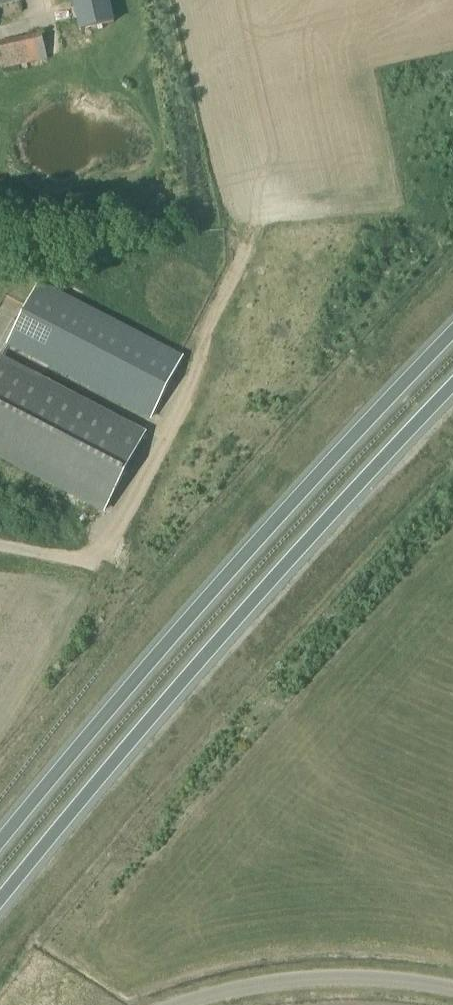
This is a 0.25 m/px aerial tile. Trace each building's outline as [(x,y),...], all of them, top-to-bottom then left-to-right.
[(115,23),(110,0),(72,0),(79,31),(115,23)] [(47,60),(41,33),(0,42),(0,70),(47,60)] [(151,418),(182,358),(40,284),(9,344),(151,418)] [(143,433),(0,359),(0,457),(103,510),(143,433)]
